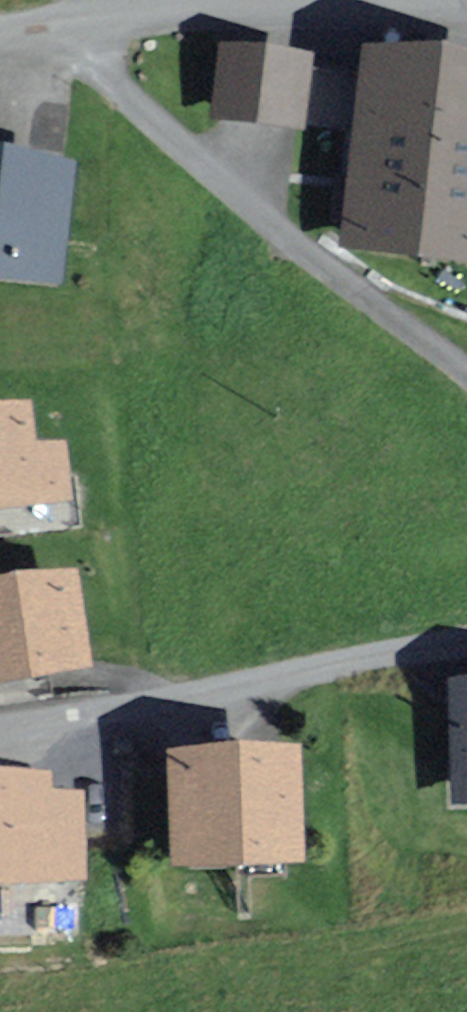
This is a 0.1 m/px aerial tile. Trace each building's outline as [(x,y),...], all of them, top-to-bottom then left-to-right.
[(317,69),(217,54),(206,126),(306,141),(317,69)] [(367,66),(344,252),(466,267),(466,78),(367,66)] [(55,290),(70,183),(0,173),(0,282),(55,290)] [(72,505),(64,450),(37,453),(31,412),(0,416),(0,514),(72,505)] [(93,674),(78,579),(0,591),(0,688),(93,674)] [(466,814),(466,692),(448,693),(452,815),(466,814)] [(172,879),(303,873),(298,761),(167,767),(172,879)] [(88,885),(84,800),(54,802),(53,783),(0,785),(0,890),(88,885)]
